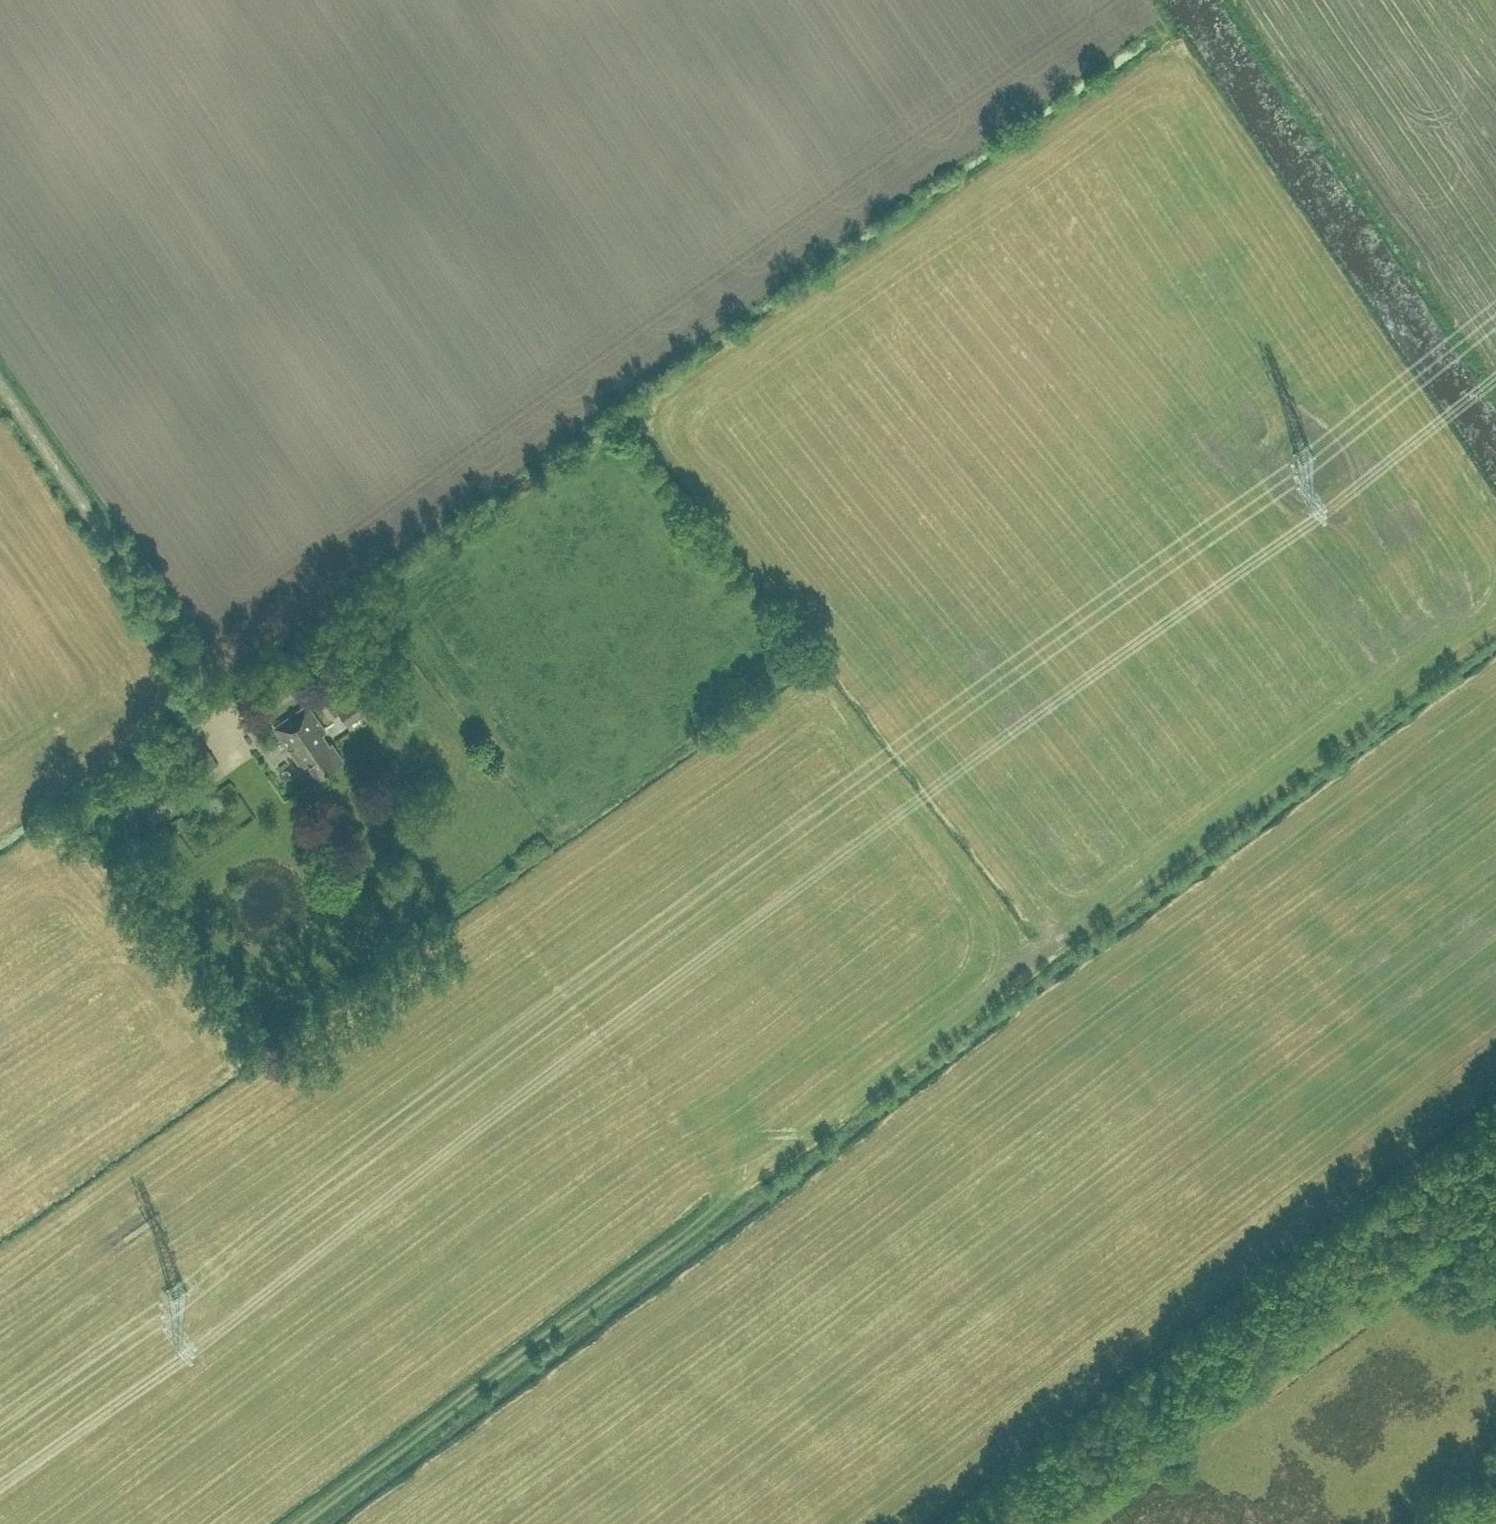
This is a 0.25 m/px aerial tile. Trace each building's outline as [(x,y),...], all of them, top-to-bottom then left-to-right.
[(346,722),(367,707),(355,689),(334,703),(346,722)] [(306,702),(273,724),(310,777),(342,757),(323,730),(324,729),(306,702)] [(196,730),(171,747),(192,778),(217,761),(196,730)]
